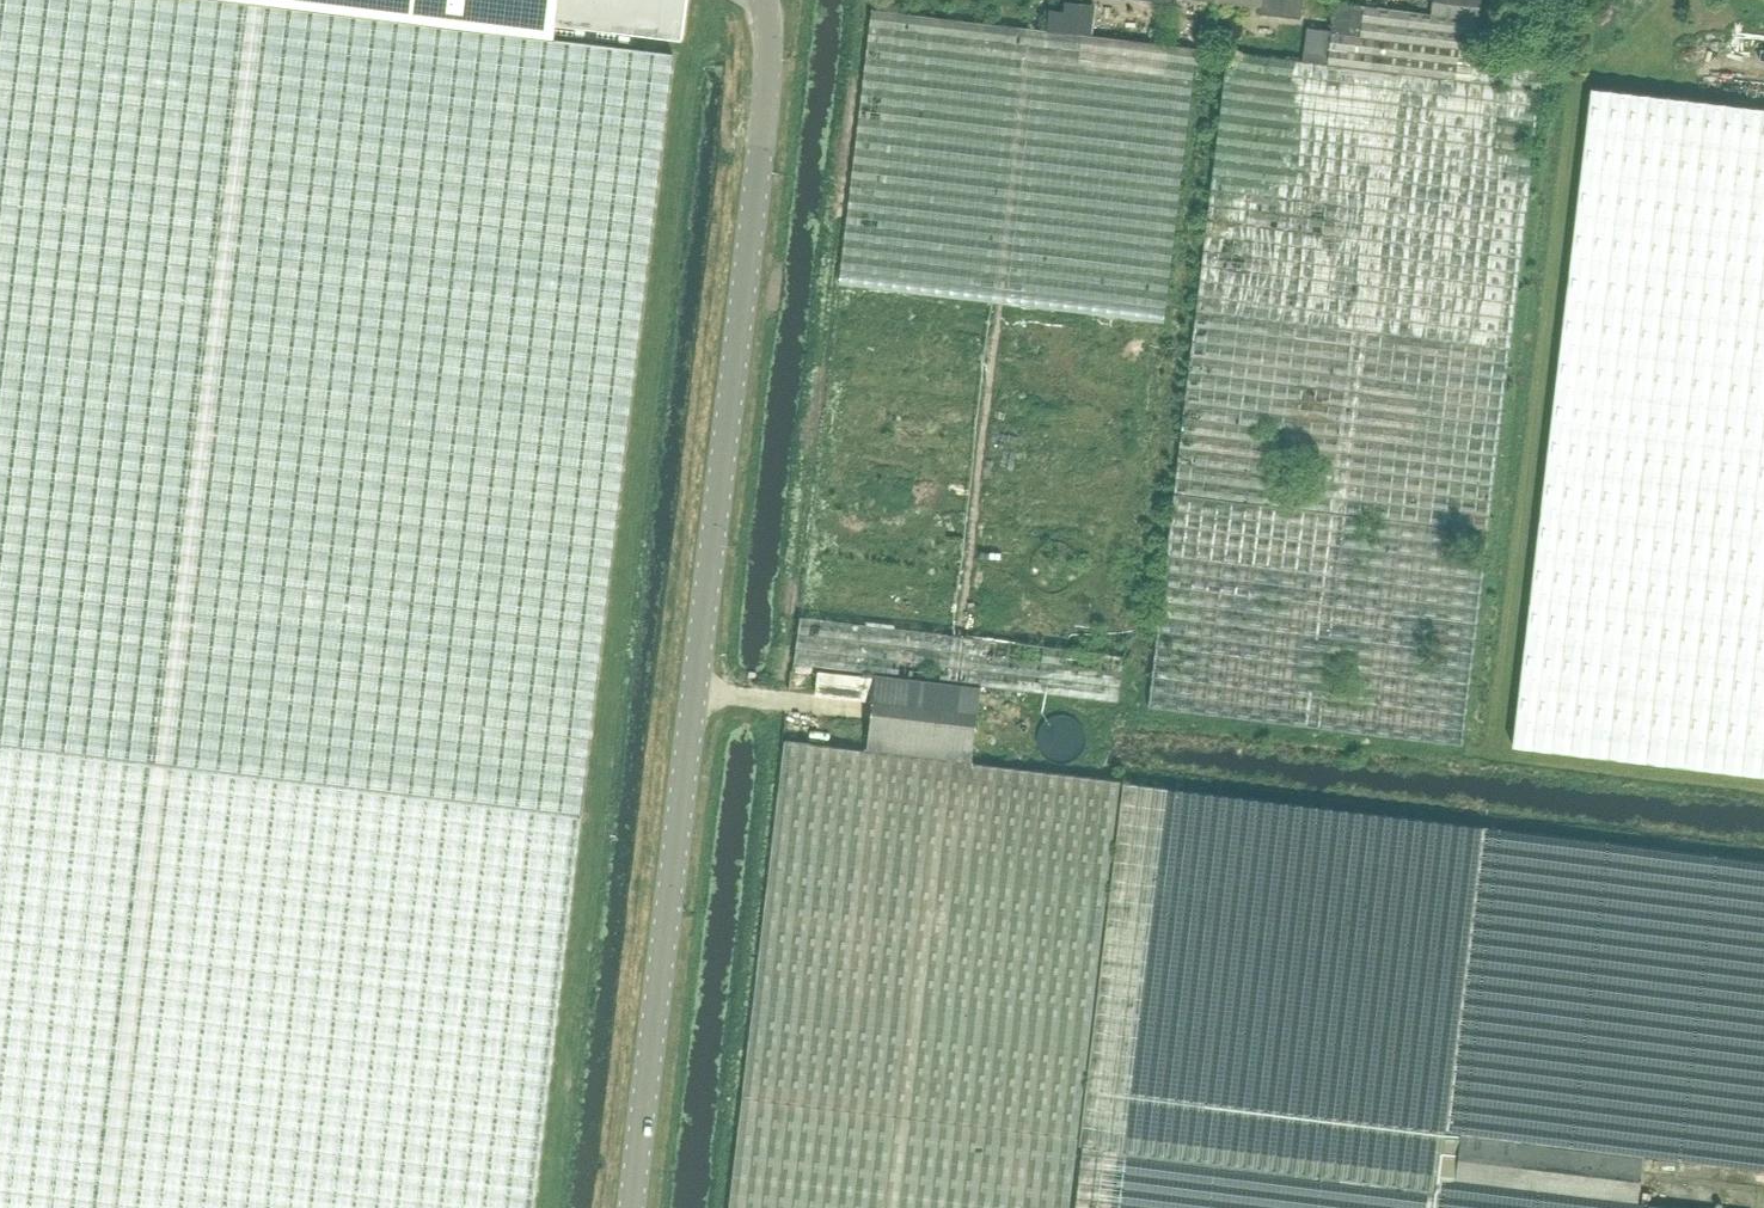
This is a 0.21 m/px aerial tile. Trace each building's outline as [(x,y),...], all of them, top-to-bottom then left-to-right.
[(673,53),(554,39),(235,0),(0,0),(0,1207),(532,1207),(673,53)] [(554,39),(556,25),(611,31),(681,40),(686,0),(235,0),(554,39)] [(1480,0),(1432,0),(1431,12),(1334,2),(1327,62),(1228,51),(1183,417),(1147,706),(1462,745),(1546,58),(1475,49),(1480,0)] [(1258,3),(1257,12),(1300,17),(1302,0),(1237,0),(1258,3)] [(1197,49),(1179,47),(900,14),(901,6),(872,2),(871,10),(871,14),(839,282),(1164,321),(1197,49)] [(1076,34),(1079,5),(1064,3),(1063,13),(1049,12),(1047,30),(1076,34)] [(1717,102),(1592,87),(1513,745),(1763,774),(1763,108),(1717,102)] [(876,672),(981,684),(1118,701),(1124,652),(799,613),(797,631),(794,662),(876,672)] [(872,700),(875,677),(818,670),(815,693),(872,700)] [(981,684),(876,672),(875,677),(872,700),(867,747),(972,760),(981,684)] [(1078,1136),(1119,780),(784,740),(742,1096),(729,1207),(1070,1207),(1078,1136)] [(1638,1200),(1644,1153),(1763,1169),(1763,861),(1484,827),(1123,782),(1072,1207),(1705,1207),(1638,1200)]
